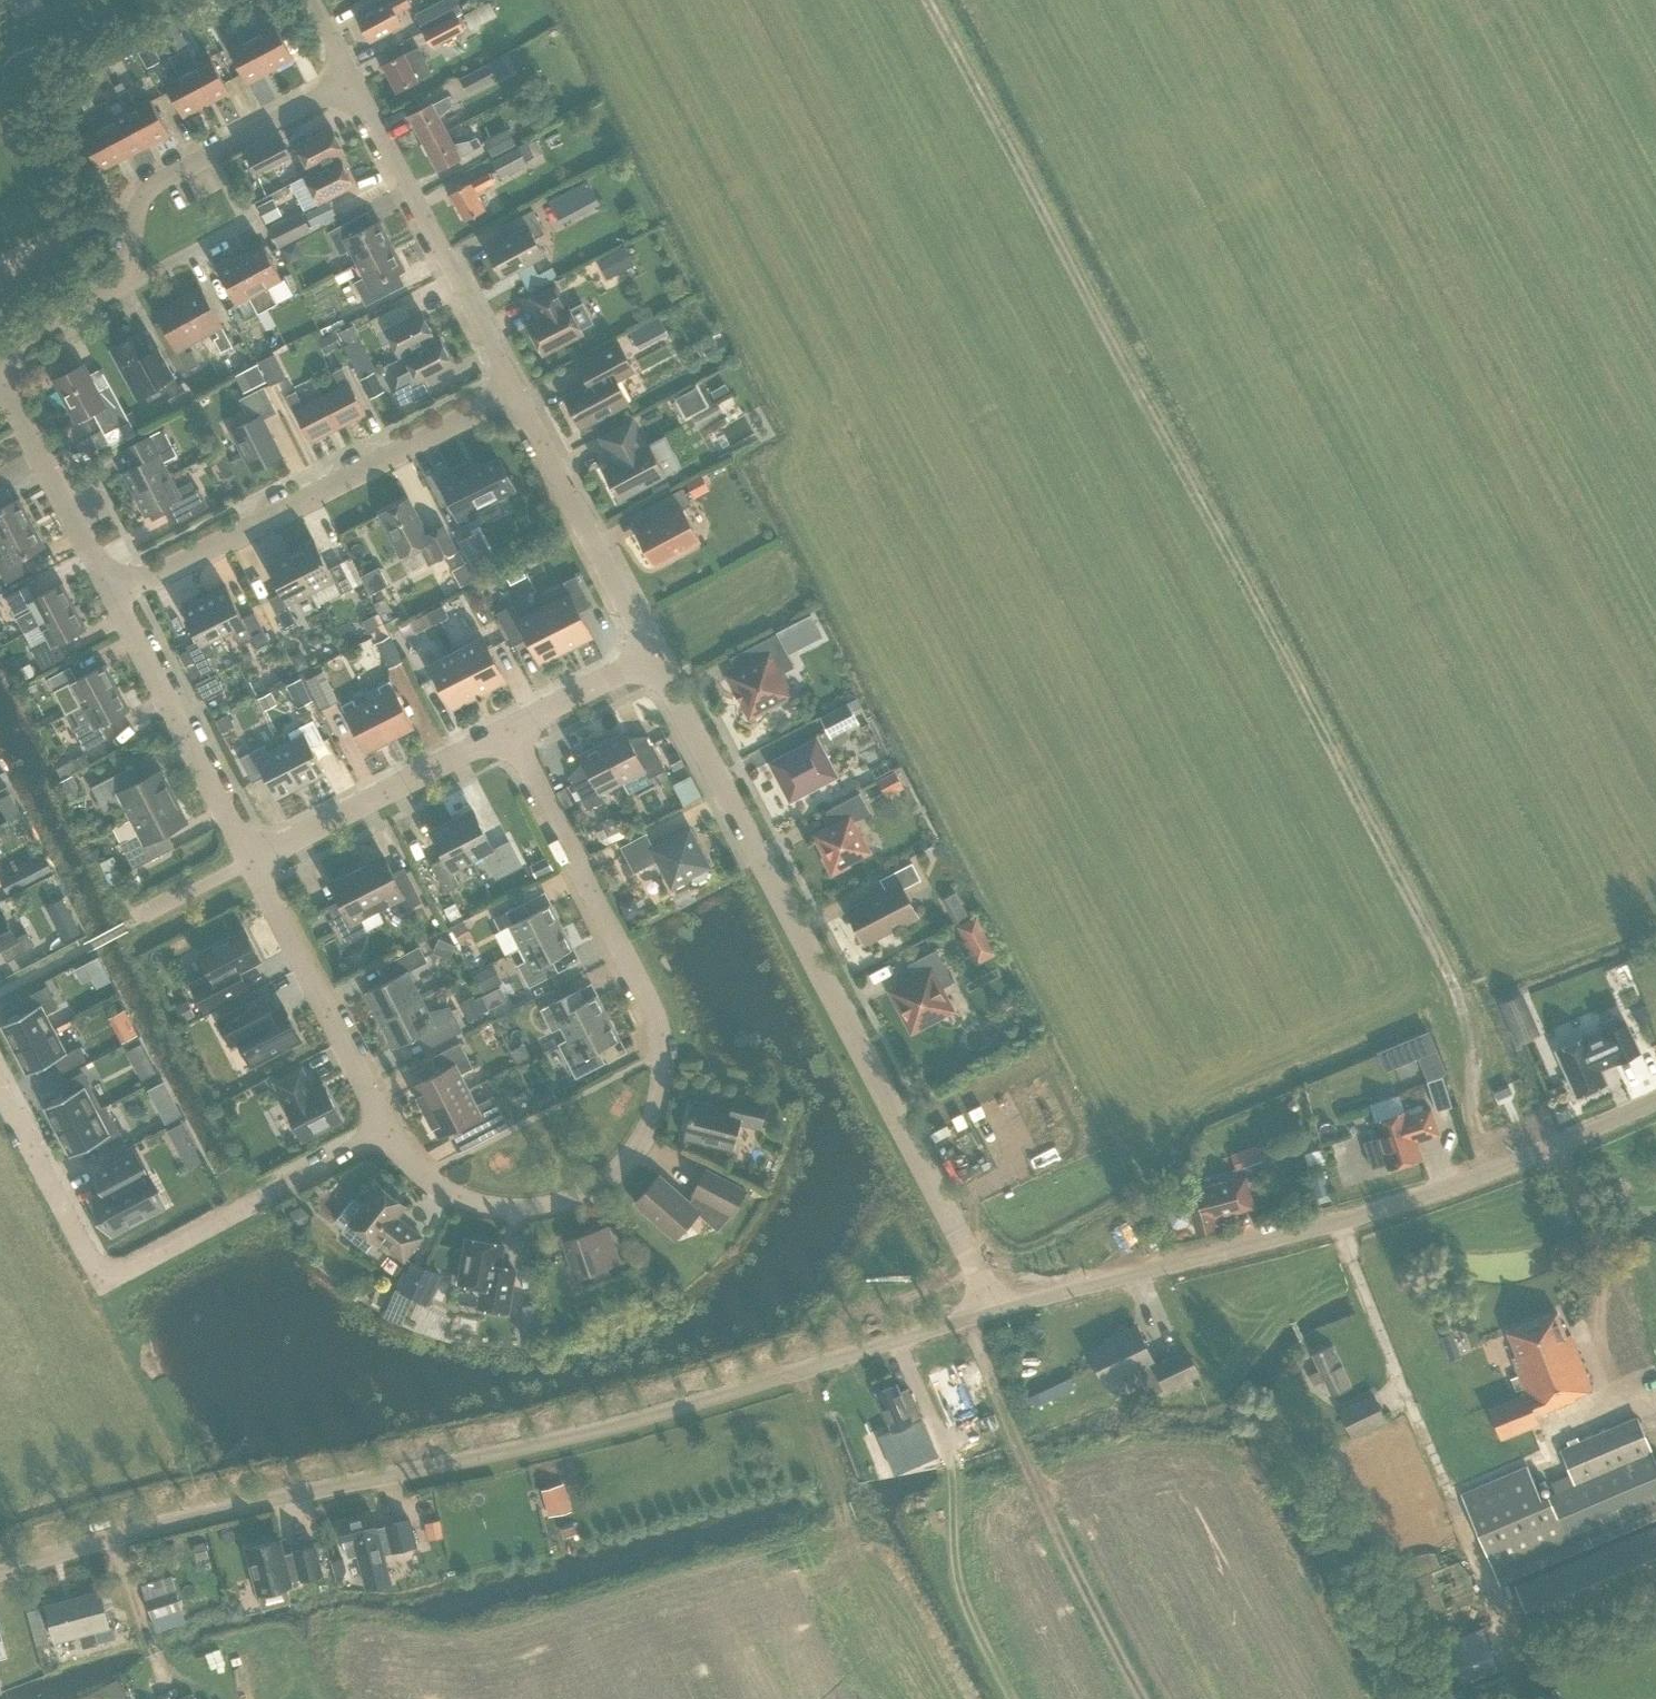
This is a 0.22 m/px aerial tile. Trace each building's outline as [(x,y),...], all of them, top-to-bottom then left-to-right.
[(358,15),(371,41),(402,24),(396,12),(410,4),(408,0),(391,0),(390,1),(389,0),(388,0),(358,15)] [(243,18),(271,70),(294,58),(275,22),(262,29),(253,13),(243,18)] [(465,30),(456,13),(423,32),(432,48),(465,30)] [(271,70),(243,18),(233,23),(242,40),(229,47),(247,82),(271,70)] [(162,60),(151,39),(137,46),(148,67),(162,60)] [(179,52),(207,104),(230,92),(211,56),(197,63),(189,46),(179,52)] [(405,53),(384,64),(398,90),(418,79),(432,71),(419,47),(405,54),(405,53)] [(207,104),(179,52),(169,57),(178,73),(165,80),(183,116),(207,104)] [(488,81),(481,66),(453,81),(460,96),(488,81)] [(83,82),(89,92),(96,88),(91,78),(83,82)] [(119,93),(128,110),(147,146),(170,133),(151,98),(137,105),(129,88),(119,93)] [(410,114),(425,141),(447,129),(440,116),(453,104),(448,95),(433,103),(410,114)] [(124,158),(147,146),(128,110),(115,117),(106,100),(96,106),(124,158)] [(124,158),(96,106),(87,111),(95,127),(82,134),(101,170),(124,158)] [(526,138),(519,126),(485,143),(491,156),(526,138)] [(332,127),(297,145),(310,171),(346,153),(332,127)] [(454,143),(447,129),(425,141),(439,168),(461,156),(481,145),(477,136),(471,139),(454,143)] [(281,138),(249,154),(258,172),(290,156),(281,138)] [(527,163),(518,146),(492,160),(501,177),(527,163)] [(319,203),(354,185),(341,158),(305,177),(319,203)] [(490,172),(451,192),(465,219),(486,208),(477,191),(495,182),(490,172)] [(282,215),(274,198),(257,206),(266,223),(282,215)] [(512,237),(488,250),(502,276),(544,254),(535,237),(545,232),(533,209),(505,224),(512,237)] [(350,249),(357,263),(393,245),(380,220),(374,223),(368,211),(329,231),(340,254),(350,249)] [(279,246),(311,230),(302,212),(270,228),(279,246)] [(240,256),(268,308),(278,303),(269,286),(282,279),(263,244),(240,256)] [(393,245),(357,263),(364,277),(355,282),(366,304),(406,284),(400,272),(405,269),(393,245)] [(268,308),(240,256),(217,268),(236,304),(249,297),(258,314),(268,308)] [(543,318),(528,326),(543,354),(583,333),(581,329),(593,323),(584,307),(573,313),(569,305),(566,306),(556,286),(532,299),(543,318)] [(179,299),(201,340),(216,331),(219,336),(214,338),(222,352),(233,345),(224,327),(202,287),(179,299)] [(201,340),(179,299),(156,312),(177,350),(188,370),(199,364),(192,350),(187,353),(185,348),(201,340)] [(400,355),(435,337),(422,311),(387,329),(400,355)] [(137,335),(111,349),(136,395),(162,381),(164,385),(175,379),(163,355),(151,361),(137,335)] [(425,379),(454,364),(441,338),(405,356),(417,380),(395,392),(402,406),(431,391),(425,379)] [(634,371),(619,342),(579,364),(587,380),(586,385),(565,396),(582,427),(629,402),(617,380),(634,371)] [(287,378),(274,352),(257,361),(270,387),(287,378)] [(93,411),(105,433),(130,420),(102,368),(89,375),(83,364),(55,379),(77,420),(93,411)] [(322,396),(338,427),(366,413),(343,367),(334,371),(341,386),(322,396)] [(253,470),(281,456),(263,420),(278,412),(264,386),(240,399),(251,420),(232,430),(253,470)] [(696,389),(680,397),(688,412),(704,404),(696,389)] [(338,427),(322,396),(303,405),(296,391),(287,395),(310,441),(338,427)] [(616,463),(604,469),(619,498),(665,474),(650,445),(646,447),(632,421),(602,437),(616,463)] [(123,472),(135,493),(170,475),(164,462),(178,454),(164,428),(136,442),(145,460),(123,472)] [(515,489),(499,458),(470,473),(468,469),(441,482),(462,524),(477,517),(473,511),(515,489)] [(177,488),(171,476),(170,475),(135,493),(146,515),(149,514),(152,518),(164,512),(162,507),(170,503),(179,521),(209,506),(199,488),(196,489),(191,480),(177,488)] [(654,564),(700,539),(683,508),(692,504),(683,487),(640,510),(649,525),(637,532),(654,564)] [(32,522),(20,498),(15,500),(8,488),(0,492),(0,539),(32,522)] [(427,535),(408,499),(381,513),(402,555),(419,546),(428,564),(455,550),(443,526),(427,535)] [(32,522),(0,539),(0,548),(4,555),(0,557),(0,570),(7,582),(31,570),(24,557),(45,546),(32,522)] [(484,566),(467,532),(455,538),(472,571),(484,566)] [(291,552),(311,592),(335,580),(341,593),(354,587),(341,562),(329,568),(315,540),(291,552)] [(311,592),(291,552),(268,564),(282,592),(270,598),(285,629),(298,623),(288,604),(311,592)] [(474,580),(466,563),(453,570),(461,586),(474,580)] [(521,564),(504,572),(510,584),(527,577),(521,564)] [(576,575),(564,581),(567,588),(580,582),(576,575)] [(39,624),(76,605),(63,582),(34,597),(27,585),(5,597),(16,618),(17,618),(25,634),(40,626),(39,624)] [(253,639),(257,648),(270,642),(254,611),(242,618),(226,586),(204,597),(224,635),(234,630),(242,645),(253,639)] [(545,605),(567,650),(593,637),(570,592),(545,605)] [(210,642),(224,635),(204,597),(182,608),(198,640),(187,646),(202,676),(214,669),(208,657),(216,653),(210,642)] [(449,616),(443,604),(435,608),(441,620),(449,616)] [(567,650),(545,605),(520,617),(513,604),(497,612),(514,644),(528,637),(541,663),(567,650)] [(76,605),(39,624),(40,626),(47,638),(31,647),(42,668),(65,656),(58,643),(88,628),(76,605)] [(441,620),(435,608),(427,612),(433,624),(441,620)] [(381,623),(376,614),(363,621),(368,633),(372,631),(377,642),(376,642),(388,668),(404,661),(384,622),(381,623)] [(742,699),(740,700),(749,719),(765,710),(764,708),(790,694),(777,670),(792,662),(777,633),(748,648),(756,662),(730,676),(742,699)] [(456,650),(479,695),(506,681),(483,636),(456,650)] [(452,709),(479,695),(456,650),(429,664),(452,709)] [(82,706),(118,686),(106,663),(77,679),(71,666),(48,678),(59,700),(74,692),(82,706)] [(338,700),(323,670),(306,679),(321,709),(338,700)] [(204,699),(224,689),(216,673),(196,683),(204,699)] [(313,700),(301,677),(287,684),(298,707),(313,700)] [(369,699),(390,740),(415,727),(390,680),(378,686),(382,693),(369,699)] [(82,706),(69,713),(76,727),(74,728),(85,750),(108,738),(101,725),(131,709),(118,686),(82,706)] [(390,740),(369,699),(357,706),(354,699),(341,705),(366,753),(390,740)] [(859,723),(848,701),(820,715),(831,737),(859,723)] [(292,739),(280,745),(301,786),(326,773),(314,750),(326,744),(313,719),(289,732),(292,739)] [(623,781),(630,794),(651,783),(649,777),(666,769),(649,735),(632,744),(626,731),(603,742),(623,781)] [(791,798),(834,775),(816,740),(773,763),(791,798)] [(623,781),(603,742),(580,754),(587,767),(570,775),(588,808),(605,800),(601,793),(623,781)] [(277,799),(301,786),(280,745),(268,751),(265,744),(240,757),(253,782),(265,776),(277,799)] [(123,803),(131,818),(175,795),(162,769),(129,786),(121,771),(92,786),(105,812),(123,803)] [(21,813),(10,793),(0,798),(0,805),(8,820),(21,813)] [(832,875),(850,865),(849,863),(871,851),(854,821),(870,812),(860,793),(832,807),(839,820),(813,834),(825,856),(823,857),(832,875)] [(188,821),(175,795),(131,818),(139,833),(121,843),(134,868),(163,853),(156,838),(188,821)] [(473,809),(452,819),(473,860),(484,854),(496,877),(522,864),(510,840),(494,848),(473,809)] [(453,870),(473,860),(452,819),(432,830),(445,857),(431,864),(446,891),(460,884),(453,870)] [(658,859),(672,886),(692,875),(693,878),(698,880),(706,876),(708,871),(706,868),(710,866),(690,828),(654,847),(646,832),(621,846),(635,872),(658,859)] [(384,855),(357,868),(378,909),(395,900),(401,912),(423,901),(407,871),(395,877),(384,855)] [(46,856),(1,880),(7,893),(53,869),(46,856)] [(887,891),(850,910),(866,941),(916,916),(902,889),(921,879),(912,862),(881,879),(887,891)] [(107,872),(113,883),(124,878),(118,867),(107,872)] [(361,918),(378,909),(357,868),(331,882),(342,905),(330,911),(345,940),(367,929),(361,918)] [(456,904),(446,909),(450,919),(461,915),(456,904)] [(510,925),(522,947),(561,926),(550,904),(525,917),(519,904),(494,917),(501,930),(510,925)] [(0,906),(0,947),(7,961),(35,947),(27,931),(16,937),(0,906)] [(84,931),(74,911),(60,918),(70,938),(84,931)] [(997,953),(978,915),(957,925),(976,964),(997,953)] [(573,948),(561,926),(522,947),(528,959),(518,964),(529,986),(554,973),(548,961),(573,948)] [(261,961),(245,929),(200,952),(210,972),(190,982),(204,1010),(240,992),(232,976),(261,961)] [(380,1019),(423,997),(409,972),(429,961),(421,945),(381,966),(387,979),(365,990),(380,1019)] [(939,985),(952,978),(937,949),(912,962),(919,976),(892,990),(905,1015),(903,1016),(912,1033),(928,1024),(927,1022),(952,1009),(939,985)] [(58,1006),(47,985),(21,998),(28,1011),(1,1025),(14,1049),(56,1028),(47,1012),(58,1006)] [(302,1040),(284,1004),(271,1011),(263,995),(218,1018),(232,1045),(240,1041),(252,1065),(302,1040)] [(568,1038),(608,1017),(597,995),(572,1008),(566,995),(541,1008),(552,1031),(562,1026),(568,1038)] [(423,997),(380,1019),(394,1047),(425,1031),(432,1045),(463,1029),(451,1006),(439,1008),(430,1012),(423,997)] [(183,1020),(193,1015),(187,1002),(177,1007),(183,1020)] [(601,1064),(595,1052),(619,1039),(608,1017),(568,1038),(545,1049),(558,1075),(571,1068),(576,1077),(601,1064)] [(1589,1043),(1587,1037),(1555,1051),(1575,1099),(1609,1085),(1602,1068),(1640,1053),(1629,1026),(1589,1043)] [(69,1052),(56,1028),(14,1049),(27,1074),(56,1059),(63,1071),(86,1059),(79,1046),(69,1052)] [(1428,1031),(1379,1052),(1386,1069),(1419,1055),(1420,1058),(1428,1078),(1445,1071),(1428,1031)] [(427,1110),(469,1089),(461,1073),(474,1067),(461,1042),(434,1055),(442,1071),(414,1086),(427,1110)] [(315,1094),(301,1068),(276,1082),(289,1107),(287,1109),(302,1138),(342,1118),(326,1088),(315,1094)] [(44,1107),(57,1131),(102,1108),(101,1107),(83,1071),(59,1084),(65,1096),(44,1107)] [(1443,1076),(1427,1081),(1436,1111),(1452,1106),(1443,1076)] [(535,1094),(541,1105),(553,1099),(547,1088),(535,1094)] [(469,1089),(427,1110),(439,1135),(467,1121),(478,1142),(510,1125),(494,1095),(477,1104),(469,1089)] [(768,1102),(736,1094),(732,1109),(695,1100),(686,1137),(733,1149),(739,1123),(761,1128),(768,1102)] [(1380,1137),(1364,1142),(1372,1168),(1388,1162),(1390,1168),(1421,1158),(1414,1137),(1422,1135),(1424,1139),(1439,1134),(1431,1108),(1424,1110),(1422,1105),(1405,1111),(1400,1094),(1369,1104),(1380,1137)] [(158,1110),(166,1123),(182,1114),(175,1100),(158,1110)] [(102,1108),(57,1131),(70,1156),(96,1142),(102,1155),(126,1142),(106,1104),(101,1107),(102,1108)] [(182,1122),(168,1130),(176,1145),(190,1137),(182,1122)] [(142,1178),(132,1159),(94,1178),(104,1198),(90,1205),(108,1239),(163,1210),(146,1176),(142,1178)] [(691,1203),(660,1176),(636,1203),(675,1238),(699,1211),(718,1229),(731,1214),(733,1215),(747,1190),(707,1168),(693,1194),(697,1195),(691,1203)] [(1212,1186),(1187,1193),(1189,1203),(1185,1204),(1180,1203),(1171,1205),(1168,1208),(1172,1226),(1177,1227),(1186,1225),(1190,1221),(1194,1220),(1197,1233),(1216,1228),(1215,1222),(1224,1220),(1223,1216),(1253,1208),(1245,1178),(1212,1187),(1212,1186)] [(369,1251),(379,1239),(405,1259),(423,1237),(397,1216),(405,1206),(379,1185),(363,1205),(354,1198),(337,1220),(345,1227),(343,1230),(369,1251)] [(608,1266),(620,1262),(608,1226),(564,1241),(576,1277),(592,1271),(594,1277),(610,1271),(608,1266)] [(483,1307),(508,1311),(515,1269),(503,1267),(500,1264),(503,1245),(467,1238),(460,1282),(475,1284),(475,1289),(477,1293),(485,1294),(483,1307)] [(1567,1335),(1557,1311),(1507,1331),(1517,1355),(1512,1357),(1527,1392),(1487,1408),(1502,1440),(1540,1423),(1537,1415),(1591,1391),(1591,1390),(1593,1389),(1570,1334),(1567,1335)] [(1155,1365),(1136,1325),(1115,1335),(1116,1338),(1090,1350),(1106,1383),(1138,1368),(1151,1395),(1166,1388),(1166,1389),(1199,1374),(1187,1350),(1155,1365)] [(1319,1370),(1309,1374),(1313,1384),(1324,1379),(1332,1395),(1352,1386),(1333,1345),(1312,1354),(1319,1370)] [(952,1375),(932,1383),(946,1416),(966,1407),(952,1375)] [(1075,1386),(1070,1376),(1028,1395),(1033,1406),(1075,1386)] [(900,1391),(897,1383),(877,1392),(893,1430),(906,1424),(911,1435),(904,1438),(918,1470),(942,1464),(937,1452),(909,1387),(900,1391)] [(1386,1420),(1374,1395),(1340,1411),(1352,1436),(1386,1420)] [(1556,1494),(1652,1453),(1637,1415),(1560,1448),(1570,1473),(1551,1480),(1556,1494)] [(1528,1466),(1463,1494),(1493,1567),(1491,1568),(1498,1585),(1655,1518),(1655,1461),(1652,1453),(1556,1494),(1543,1499),(1528,1466)] [(562,1485),(545,1490),(549,1503),(566,1498),(562,1485)] [(393,1550),(410,1546),(417,1544),(410,1518),(387,1524),(387,1526),(378,1529),(374,1514),(339,1523),(348,1557),(359,1554),(363,1571),(387,1565),(381,1540),(390,1537),(393,1550)] [(439,1521),(427,1523),(428,1532),(440,1530),(439,1521)] [(1516,1586),(1537,1636),(1655,1586),(1655,1526),(1516,1586)] [(281,1539),(259,1546),(247,1549),(260,1595),(294,1585),(293,1580),(302,1577),(303,1579),(324,1573),(316,1544),(295,1550),(295,1552),(286,1555),(281,1539)] [(182,1607),(176,1588),(145,1598),(151,1617),(182,1607)] [(109,1626),(100,1591),(47,1605),(56,1639),(80,1633),(84,1647),(98,1643),(94,1629),(109,1626)]
